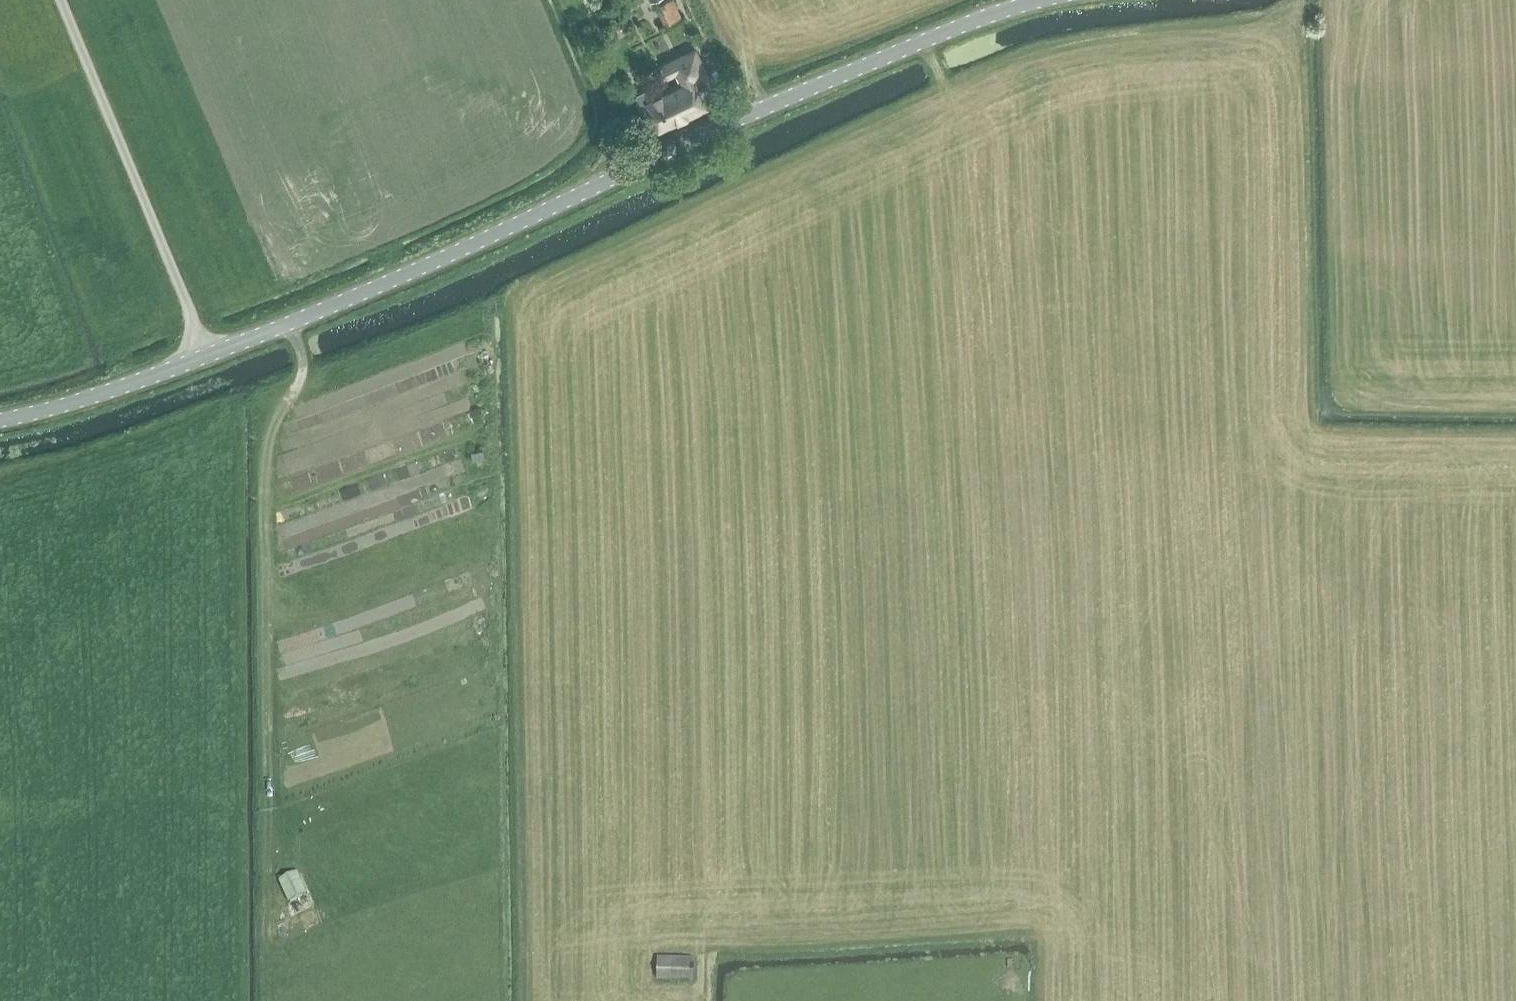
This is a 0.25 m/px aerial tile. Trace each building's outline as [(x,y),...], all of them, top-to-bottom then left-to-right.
[(674,0),(665,0),(654,5),(663,24),(681,16),(674,0)] [(680,84),(658,95),(655,90),(651,88),(638,94),(637,99),(642,109),(646,111),(650,109),(659,128),(703,106),(691,81),(704,74),(693,52),(662,67),(668,78),(675,74),(680,84)] [(692,960),(655,960),(656,982),(692,981),(692,960)]
